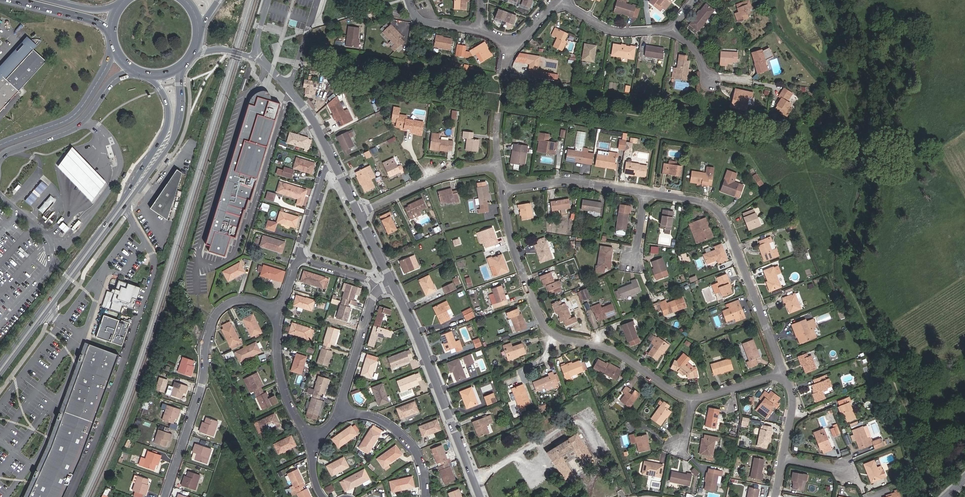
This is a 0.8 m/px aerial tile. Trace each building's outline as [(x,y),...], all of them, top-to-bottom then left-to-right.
[(466,10),(466,1),(464,1),(464,0),(455,0),(454,9),(466,10)] [(504,2),(508,4),(509,2),(517,5),(516,7),(519,8),(520,6),(531,10),(534,1),(532,0),(505,0),(504,2)] [(636,8),(636,6),(632,4),(632,6),(626,4),(627,0),(617,0),(614,10),(622,13),(629,16),(629,17),(633,18),(633,17),(636,8)] [(663,8),(669,0),(651,0),(649,2),(654,5),(656,2),(663,8)] [(665,10),(672,0),(669,0),(663,8),(665,10)] [(747,14),(750,13),(748,9),(747,6),(750,5),(749,0),(737,5),(738,8),(738,9),(739,12),(740,16),(736,17),(738,22),(748,18),(747,14)] [(661,11),(663,8),(656,2),(654,5),(661,11)] [(690,24),(698,31),(714,11),(706,4),(690,24)] [(513,26),(516,17),(511,15),(507,13),(503,12),(499,10),(495,19),(502,22),(501,24),(505,26),(506,23),(513,26)] [(401,38),(403,36),(391,24),(387,28),(384,26),(380,29),(395,44),(391,47),(394,51),(404,41),(401,38)] [(695,34),(698,31),(690,24),(687,28),(695,34)] [(356,48),(357,39),(359,28),(349,26),(346,46),(356,48)] [(563,51),(567,42),(564,40),(567,34),(555,28),(552,35),(558,38),(554,46),(563,51)] [(434,46),(451,49),(453,39),(435,36),(434,46)] [(29,37),(0,70),(0,114),(48,62),(36,50),(39,45),(29,37)] [(486,53),(481,44),(470,51),(472,55),(476,53),(481,62),(492,55),(489,51),(486,53)] [(582,60),(594,62),(596,46),(585,44),(582,60)] [(612,55),(633,59),(635,48),(613,44),(612,55)] [(457,55),(464,57),(466,46),(459,45),(457,55)] [(644,56),(663,59),(664,49),(646,46),(644,56)] [(762,62),(764,61),(773,57),(769,48),(762,51),(753,55),(756,64),(755,64),(758,73),(757,74),(753,78),(754,79),(757,79),(758,73),(761,74),(762,73),(763,73),(764,72),(765,71),(762,62)] [(738,53),(720,52),(720,62),(720,65),(727,65),(728,63),(732,63),(732,61),(738,61),(738,53)] [(529,70),(537,72),(540,57),(527,55),(526,63),(530,64),(529,70)] [(686,80),(688,69),(689,62),(686,61),(686,56),(679,55),(677,69),(674,68),(672,78),(686,80)] [(331,82),(332,75),(324,74),(323,81),(331,82)] [(316,89),(317,82),(313,82),(313,77),(309,76),(308,81),(305,80),(304,87),(306,87),(305,93),(312,94),(313,88),(316,89)] [(786,111),(788,107),(790,104),(787,102),(792,94),(784,89),(779,97),(782,99),(776,109),(787,116),(789,113),(786,111)] [(741,94),(735,92),(733,98),(735,98),(734,102),(733,102),(732,107),(747,110),(748,105),(747,105),(749,96),(752,97),(753,93),(742,90),(741,94)] [(249,200),(251,201),(280,104),(264,99),(258,97),(255,106),(246,103),(203,244),(210,246),(209,252),(225,257),(229,244),(231,244),(233,238),(236,238),(244,210),(246,211),(249,200)] [(313,110),(316,108),(308,98),(305,100),(313,110)] [(349,122),(345,115),(340,103),(330,107),(339,126),(349,122)] [(417,132),(421,133),(423,122),(407,120),(407,116),(400,115),(401,109),(393,107),(391,120),(396,121),(396,125),(399,125),(399,128),(404,128),(404,130),(417,132)] [(349,148),(353,146),(349,138),(353,136),(351,132),(348,134),(347,132),(337,137),(345,155),(351,153),(349,148)] [(308,149),(311,140),(307,139),(308,138),(290,133),(287,143),(305,148),(308,149)] [(555,153),(557,143),(548,142),(549,135),(539,133),(538,140),(539,140),(538,152),(546,153),(547,152),(555,153)] [(448,150),(452,150),(453,141),(439,140),(439,135),(431,134),(429,149),(448,151),(448,150)] [(466,151),(477,152),(479,140),(472,139),(467,138),(466,151)] [(631,153),(632,144),(626,142),(624,150),(624,152),(631,153)] [(527,146),(514,144),(513,150),(514,151),(512,164),(524,166),(527,146)] [(94,202),(108,183),(73,147),(58,166),(94,202)] [(567,149),(565,161),(586,164),(588,153),(588,149),(575,147),(575,151),(567,149)] [(614,167),(614,164),(615,158),(617,158),(618,154),(609,152),(608,156),(597,155),(595,166),(606,168),(606,165),(614,167)] [(293,168),(311,174),(314,164),(296,158),(293,168)] [(385,167),(389,177),(400,172),(401,174),(404,172),(401,165),(398,167),(394,158),(383,163),(385,167)] [(639,165),(626,163),(625,173),(646,177),(647,166),(639,165)] [(680,176),(682,166),(676,165),(668,164),(664,164),(663,171),(676,173),(676,175),(680,176)] [(282,175),(291,178),(293,170),(284,167),(282,175)] [(706,174),(692,172),(690,182),(697,183),(697,185),(699,185),(700,183),(702,184),(707,185),(711,185),(714,168),(707,167),(706,174)] [(365,192),(374,188),(370,179),(366,172),(364,168),(356,172),(365,192)] [(728,192),(740,196),(744,185),(730,180),(731,177),(735,178),(737,173),(728,170),(720,191),(728,194),(728,192)] [(168,224),(176,201),(184,176),(179,172),(174,178),(153,205),(150,210),(168,224)] [(40,195),(47,186),(42,181),(34,190),(40,195)] [(296,204),(301,206),(306,190),(280,182),(277,192),(298,199),(296,204)] [(486,200),(490,200),(487,185),(477,187),(480,205),(487,204),(486,200)] [(457,192),(453,194),(452,192),(451,189),(438,192),(440,201),(453,198),(454,201),(455,203),(460,202),(457,192)] [(25,201),(30,205),(38,197),(32,192),(25,201)] [(266,199),(273,202),(275,195),(268,192),(266,199)] [(51,195),(38,209),(43,213),(55,198),(51,195)] [(427,207),(423,199),(407,206),(408,207),(405,208),(410,219),(422,214),(420,211),(427,207)] [(565,209),(570,208),(569,199),(550,202),(552,211),(560,210),(561,214),(566,213),(565,209)] [(588,215),(600,217),(602,203),(582,200),(581,210),(589,211),(588,215)] [(522,220),(533,218),(530,203),(518,205),(519,209),(520,209),(521,212),(522,212),(522,215),(522,220)] [(631,206),(620,204),(616,232),(618,234),(623,235),(626,234),(629,212),(630,213),(631,206)] [(661,228),(671,230),(674,211),(663,210),(661,228)] [(761,216),(757,218),(754,210),(743,214),(746,223),(747,223),(749,223),(751,229),(764,224),(761,216)] [(388,234),(397,230),(390,216),(392,216),(390,211),(379,216),(388,234)] [(277,222),(295,227),(298,217),(280,212),(277,222)] [(710,229),(708,229),(706,224),(708,223),(706,218),(689,224),(697,243),(713,237),(710,229)] [(264,229),(273,232),(276,224),(267,221),(264,229)] [(66,232),(69,227),(63,222),(59,226),(66,232)] [(486,248),(498,244),(492,228),(481,231),(485,243),(484,243),(486,248)] [(484,243),(485,243),(481,231),(476,233),(480,244),(484,243)] [(260,246),(282,252),(285,243),(263,236),(262,238),(257,236),(255,242),(261,243),(260,246)] [(765,262),(774,258),(771,251),(768,242),(770,242),(768,237),(759,241),(761,245),(760,245),(762,251),(761,252),(765,262)] [(541,262),(552,258),(546,242),(545,242),(544,238),(537,241),(538,244),(536,245),(539,253),(538,254),(541,262)] [(719,263),(727,259),(721,244),(715,247),(716,250),(704,255),(707,263),(715,260),(714,258),(716,257),(719,263)] [(610,257),(612,257),(613,252),(611,252),(611,248),(601,246),(598,266),(596,266),(596,268),(604,269),(610,270),(611,261),(609,261),(610,257)] [(26,257),(28,255),(20,248),(18,250),(26,257)] [(505,263),(504,263),(501,255),(492,259),(491,258),(487,259),(490,267),(495,266),(498,275),(508,271),(505,263)] [(405,274),(414,270),(409,257),(399,261),(405,274)] [(245,266),(249,267),(251,261),(244,258),(243,261),(246,262),(245,266)] [(662,258),(652,262),(654,267),(656,273),(654,273),(656,279),(668,275),(662,258)] [(228,281),(244,272),(239,263),(223,272),(228,281)] [(260,276),(278,281),(282,271),(263,265),(263,267),(258,266),(256,271),(261,273),(260,276)] [(770,291),(781,287),(776,276),(774,270),(778,269),(777,266),(773,268),(773,267),(764,271),(768,281),(769,284),(768,285),(770,291)] [(326,288),(329,281),(325,280),(326,278),(304,271),(301,281),(322,288),(323,287),(326,288)] [(554,282),(550,272),(540,277),(541,280),(542,280),(545,286),(546,286),(549,291),(550,294),(554,292),(555,294),(557,293),(558,296),(563,294),(560,286),(558,287),(557,283),(556,282),(554,282)] [(727,274),(716,277),(718,282),(712,285),(715,293),(721,292),(722,297),(724,296),(727,295),(732,293),(730,288),(729,284),(730,283),(727,274)] [(426,295),(436,290),(428,275),(419,280),(426,295)] [(141,286),(119,278),(116,287),(112,286),(111,290),(114,292),(111,301),(112,301),(110,307),(120,311),(123,304),(133,308),(141,286)] [(618,290),(621,298),(641,291),(636,279),(631,281),(632,284),(617,289),(618,290)] [(455,289),(453,283),(443,288),(445,294),(455,289)] [(353,300),(357,287),(348,285),(346,292),(345,291),(341,301),(349,304),(356,306),(357,302),(353,300)] [(508,304),(501,286),(493,289),(495,296),(494,296),(496,301),(497,301),(498,303),(492,305),(494,309),(508,304)] [(111,290),(107,289),(102,304),(110,307),(112,301),(111,301),(114,292),(111,290)] [(584,300),(590,298),(586,289),(581,291),(584,300)] [(795,294),(783,298),(784,302),(785,301),(790,313),(801,309),(798,301),(801,300),(798,293),(795,294)] [(293,305),(311,311),(314,301),(296,295),(293,305)] [(665,305),(663,302),(660,303),(665,315),(686,307),(682,298),(667,304),(665,305)] [(575,317),(571,318),(565,303),(562,304),(560,300),(552,304),(554,308),(556,307),(558,314),(562,322),(566,320),(567,325),(576,322),(575,317)] [(740,306),(738,300),(724,306),(724,308),(727,307),(728,310),(723,311),(726,321),(732,318),(732,317),(734,316),(736,322),(745,318),(742,310),(740,310),(739,307),(740,306)] [(348,307),(349,304),(341,301),(341,302),(338,311),(339,312),(337,318),(346,321),(350,308),(348,307)] [(450,319),(446,310),(450,308),(447,302),(434,307),(438,315),(437,315),(441,323),(450,319)] [(605,318),(615,314),(612,304),(601,308),(600,304),(591,307),(593,312),(594,311),(597,319),(604,316),(605,318)] [(386,330),(380,328),(384,313),(390,315),(392,310),(379,307),(367,345),(374,347),(378,332),(384,334),(383,335),(389,337),(391,331),(389,330),(390,328),(387,327),(386,330)] [(464,317),(472,313),(470,309),(462,313),(464,317)] [(524,321),(523,321),(520,314),(518,315),(516,309),(507,313),(509,318),(511,318),(517,332),(527,328),(524,321)] [(121,319),(104,313),(96,335),(122,344),(129,322),(131,317),(129,316),(129,318),(127,319),(124,318),(121,317),(121,319)] [(466,321),(474,316),(472,313),(464,317),(466,321)] [(258,333),(261,332),(252,315),(243,319),(251,336),(254,335),(255,338),(259,336),(258,333)] [(801,343),(816,337),(813,328),(816,327),(813,319),(807,322),(806,319),(792,325),(797,337),(799,336),(801,343)] [(631,346),(639,343),(633,325),(634,324),(633,321),(622,325),(628,342),(629,342),(631,346)] [(307,338),(310,339),(313,330),(292,323),(289,333),(307,339),(307,338)] [(230,347),(240,342),(231,325),(223,329),(222,330),(230,347)] [(334,344),(336,337),(335,336),(337,330),(329,327),(323,345),(330,347),(331,343),(334,344)] [(455,342),(451,331),(441,335),(448,351),(457,347),(458,351),(462,349),(459,340),(455,342)] [(657,359),(661,353),(668,344),(658,338),(658,339),(655,337),(651,343),(655,344),(648,354),(657,359)] [(755,359),(760,357),(753,339),(743,343),(749,361),(747,362),(749,368),(757,365),(755,359)] [(53,442),(83,361),(90,343),(86,342),(50,441),(23,496),(26,496),(53,442)] [(235,352),(240,362),(260,352),(256,342),(235,352)] [(81,460),(119,354),(90,343),(83,361),(53,442),(26,496),(64,496),(81,460)] [(518,356),(526,353),(522,344),(512,347),(511,343),(503,346),(505,352),(507,351),(509,356),(507,357),(508,359),(518,355),(518,356)] [(329,359),(332,352),(329,351),(330,347),(323,345),(317,363),(326,365),(328,359),(329,359)] [(392,368),(409,361),(408,358),(412,357),(409,350),(388,358),(392,368)] [(677,371),(682,375),(687,374),(688,379),(693,378),(693,377),(696,376),(695,371),(694,371),(693,368),(687,362),(689,357),(682,353),(678,360),(680,361),(679,362),(674,361),(671,368),(677,371)] [(806,373),(816,369),(811,355),(808,357),(806,353),(798,356),(799,360),(800,359),(803,366),(806,373)] [(309,363),(305,362),(306,357),(296,354),(291,371),(301,374),(304,365),(308,367),(309,363)] [(466,366),(474,363),(470,355),(463,357),(466,366)] [(193,369),(191,368),(193,361),(183,357),(178,372),(190,376),(193,369)] [(371,378),(376,361),(366,358),(361,375),(371,378)] [(457,381),(466,378),(458,359),(447,364),(451,372),(453,371),(457,381)] [(713,375),(733,369),(730,359),(710,365),(713,375)] [(616,380),(621,370),(609,363),(608,365),(606,364),(597,360),(593,367),(604,373),(605,371),(613,376),(612,378),(616,380)] [(569,376),(583,371),(579,361),(573,364),(565,367),(565,365),(561,367),(564,375),(565,375),(564,374),(568,373),(569,376)] [(261,386),(263,385),(257,373),(244,379),(250,392),(251,392),(252,395),(255,393),(263,409),(277,402),(274,396),(269,398),(266,393),(264,393),(261,386)] [(418,384),(417,382),(421,380),(418,373),(397,381),(401,390),(407,388),(408,389),(418,384)] [(553,373),(549,374),(550,376),(533,383),(536,391),(545,388),(547,391),(557,387),(558,387),(553,373)] [(822,390),(828,387),(825,380),(823,375),(813,380),(815,384),(811,385),(814,393),(812,393),(815,402),(825,398),(822,390)] [(328,379),(319,377),(318,380),(317,380),(314,390),(308,388),(307,392),(313,394),(307,412),(308,413),(307,416),(316,419),(317,415),(320,416),(324,402),(319,400),(321,393),(324,394),(328,379)] [(163,392),(167,380),(160,378),(156,389),(163,392)] [(183,393),(185,393),(188,386),(175,382),(170,395),(181,398),(183,393)] [(382,384),(373,388),(376,394),(375,395),(379,407),(389,403),(389,402),(391,401),(389,396),(387,397),(382,384)] [(530,403),(523,385),(512,389),(513,392),(515,392),(517,399),(516,400),(519,407),(520,407),(521,411),(526,410),(524,406),(530,403)] [(621,401),(629,408),(639,393),(634,390),(631,394),(628,392),(630,389),(627,386),(622,392),(626,394),(621,401)] [(467,408),(478,404),(471,388),(460,392),(467,408)] [(773,410),(770,408),(778,397),(771,391),(768,394),(765,391),(759,399),(762,401),(756,409),(767,417),(773,410)] [(487,404),(496,401),(493,394),(485,397),(487,404)] [(847,421),(855,418),(849,403),(851,402),(849,397),(839,401),(841,406),(840,406),(843,413),(846,412),(847,413),(844,414),(847,421)] [(663,402),(660,400),(658,403),(661,405),(652,418),(660,425),(670,411),(667,409),(669,405),(664,402),(663,402)] [(401,418),(418,412),(414,402),(397,408),(401,418)] [(175,416),(177,417),(180,409),(167,405),(162,420),(173,423),(175,416)] [(705,426),(715,428),(719,409),(709,407),(705,426)] [(261,432),(279,423),(274,414),(256,422),(257,423),(254,424),(258,432),(261,431),(261,432)] [(480,436),(489,433),(486,425),(493,423),(490,415),(473,422),(476,429),(477,429),(480,436)] [(199,432),(212,436),(218,421),(206,417),(204,425),(202,424),(199,432)] [(423,437),(440,430),(437,420),(419,427),(423,437)] [(833,437),(839,434),(836,428),(838,427),(837,424),(833,425),(834,428),(830,429),(833,437)] [(380,434),(382,431),(373,425),(371,428),(380,434)] [(761,429),(758,447),(767,448),(769,437),(771,438),(772,431),(771,431),(772,427),(764,425),(764,426),(762,425),(762,429),(761,429)] [(862,427),(853,431),(856,440),(858,441),(861,448),(869,445),(873,444),(875,449),(883,446),(880,438),(872,442),(870,437),(871,437),(867,425),(862,427)] [(338,447),(357,434),(351,426),(332,439),(338,447)] [(359,447),(368,453),(380,434),(371,428),(359,447)] [(167,440),(169,441),(172,434),(159,429),(154,443),(165,446),(167,440)] [(820,446),(817,437),(825,433),(823,429),(814,433),(819,446),(820,446)] [(823,453),(832,450),(825,433),(817,437),(820,446),(819,446),(821,450),(822,449),(823,453)] [(585,467),(594,461),(577,434),(548,453),(565,480),(573,475),(561,456),(572,448),(585,467)] [(639,452),(649,449),(646,434),(635,437),(634,434),(629,435),(632,444),(637,442),(639,452)] [(700,454),(712,456),(715,440),(718,441),(719,437),(704,435),(704,438),(703,443),(702,443),(700,454)] [(278,454),(296,445),(291,436),(274,444),(278,454)] [(206,457),(208,457),(211,449),(195,443),(193,452),(197,454),(195,460),(204,463),(206,457)] [(450,459),(447,460),(442,445),(432,449),(437,464),(440,463),(441,466),(439,467),(445,483),(455,480),(450,467),(448,463),(451,462),(450,459)] [(383,467),(388,464),(404,452),(403,450),(400,452),(396,446),(377,459),(383,467)] [(152,469),(153,470),(156,462),(158,463),(161,455),(148,451),(143,466),(152,469)] [(327,466),(332,475),(348,467),(343,457),(327,466)] [(763,475),(761,474),(764,460),(754,458),(751,477),(762,479),(763,475)] [(580,469),(573,459),(568,462),(575,473),(580,469)] [(872,482),(886,477),(883,469),(882,469),(878,471),(876,467),(873,460),(864,464),(867,473),(869,473),(872,482)] [(642,474),(661,477),(663,465),(645,461),(642,474)] [(349,489),(362,482),(364,485),(371,482),(364,469),(340,482),(344,489),(348,487),(349,489)] [(705,489),(715,491),(718,475),(721,475),(722,471),(710,469),(709,472),(708,472),(705,489)] [(288,474),(294,486),(290,488),(292,491),(294,495),(297,493),(299,496),(311,496),(307,489),(304,490),(300,483),(303,481),(297,470),(288,474)] [(181,485),(195,490),(200,474),(188,471),(186,479),(184,478),(181,485)] [(669,481),(690,486),(692,474),(687,473),(686,475),(671,472),(669,481)] [(805,481),(806,481),(807,474),(803,473),(803,474),(793,472),(792,481),(794,481),(793,489),(800,490),(802,480),(805,481)] [(148,487),(146,487),(148,479),(137,475),(132,490),(145,495),(148,487)] [(392,492),(414,487),(412,477),(390,481),(392,492)] [(328,493),(335,490),(332,484),(325,488),(328,493)] [(759,489),(749,487),(748,496),(758,496),(759,489)]
